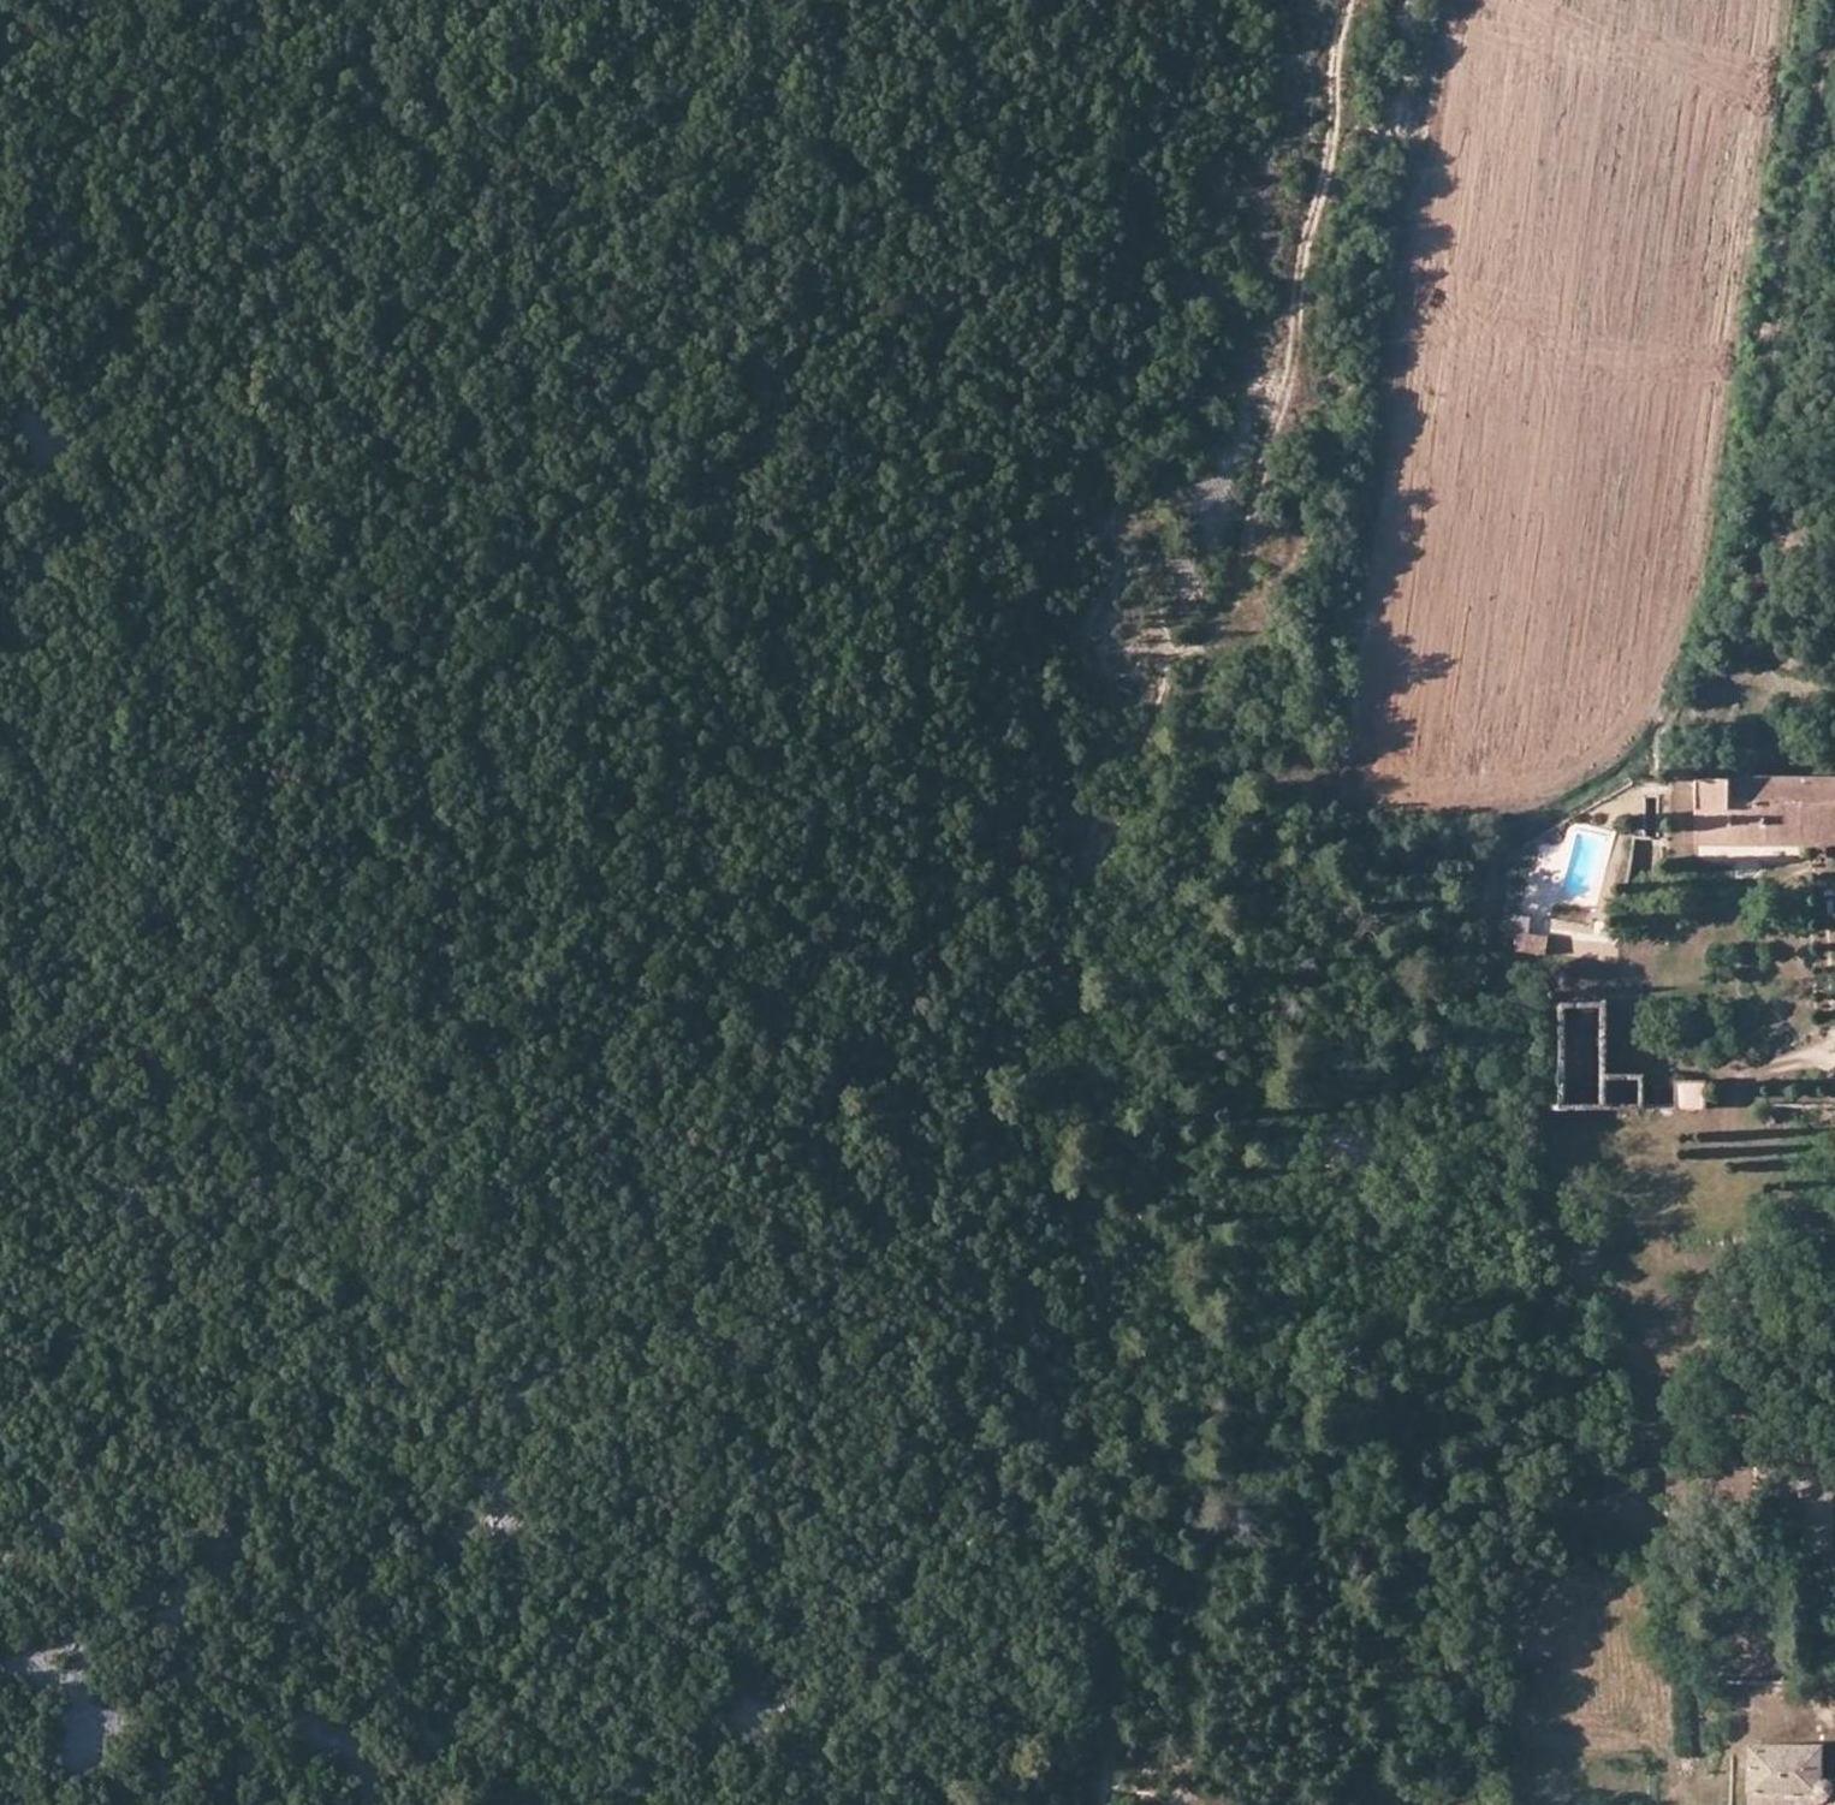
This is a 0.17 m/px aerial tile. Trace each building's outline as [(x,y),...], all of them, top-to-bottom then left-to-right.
[(1834,837),(1834,772),(1691,769),(1690,834),(1834,837)] [(1524,943),(1526,912),(1503,911),(1501,942),(1524,943)] [(1554,1094),(1635,1094),(1635,1065),(1589,1065),(1589,1036),(1605,1036),(1604,997),(1554,998),(1554,1094)] [(1675,1101),(1704,1100),(1703,1073),(1674,1074),(1675,1101)] [(1671,1470),(1672,1512),(1807,1515),(1809,1544),(1834,1546),(1834,1475),(1832,1471),(1832,1467),(1671,1470)] [(1742,1732),(1742,1804),(1834,1804),(1834,1775),(1831,1775),(1831,1770),(1831,1768),(1830,1765),(1828,1762),(1826,1761),(1823,1760),(1816,1760),(1816,1731),(1742,1732)]
